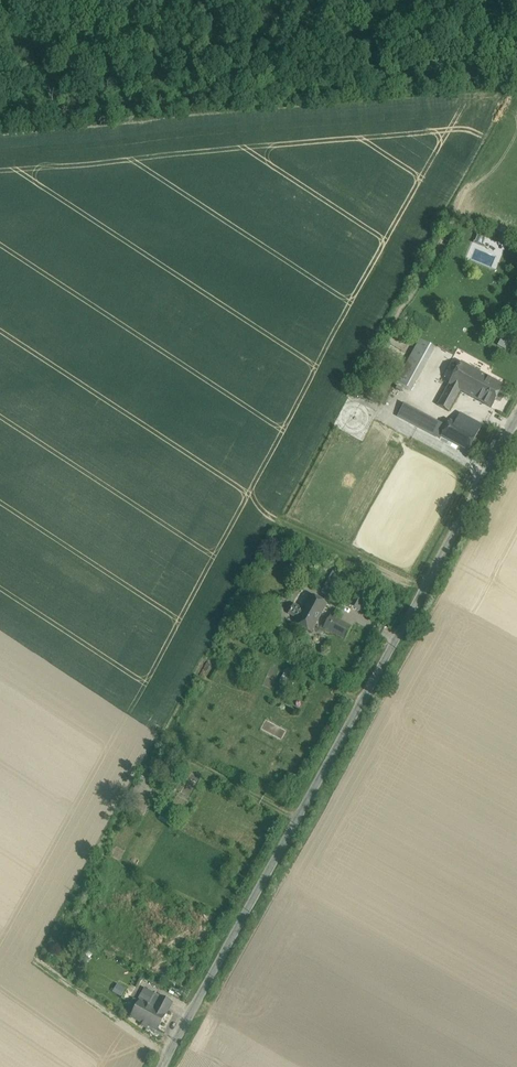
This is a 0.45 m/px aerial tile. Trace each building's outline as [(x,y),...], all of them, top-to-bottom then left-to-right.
[(419,340),(396,382),(411,391),(435,348),(419,340)] [(480,373),(461,363),(448,385),(449,385),(460,391),(468,395),(480,373)] [(503,386),(480,373),(468,395),(491,408),(503,386)] [(460,391),(449,385),(437,405),(449,411),(460,391)] [(421,414),(403,405),(397,416),(415,425),(421,414)] [(438,423),(421,414),(415,425),(432,434),(438,423)] [(460,414),(454,424),(449,421),(446,427),(441,436),(468,451),(481,426),(460,414)] [(446,427),(438,423),(432,434),(440,438),(441,436),(446,427)] [(335,569),(322,592),(327,595),(340,571),(335,569)] [(358,591),(350,606),(359,611),(367,596),(358,591)] [(327,604),(310,595),(302,610),(293,605),(288,614),(298,619),(295,624),(312,633),(327,604)] [(351,628),(330,617),(323,628),(344,640),(351,628)] [(285,671),(280,681),(299,690),(304,680),(285,671)] [(112,992),(122,996),(126,987),(116,983),(112,992)] [(155,993),(149,1004),(148,1004),(147,1005),(139,1001),(131,1016),(143,1023),(142,1025),(147,1028),(148,1025),(157,1030),(172,1003),(155,993)]
